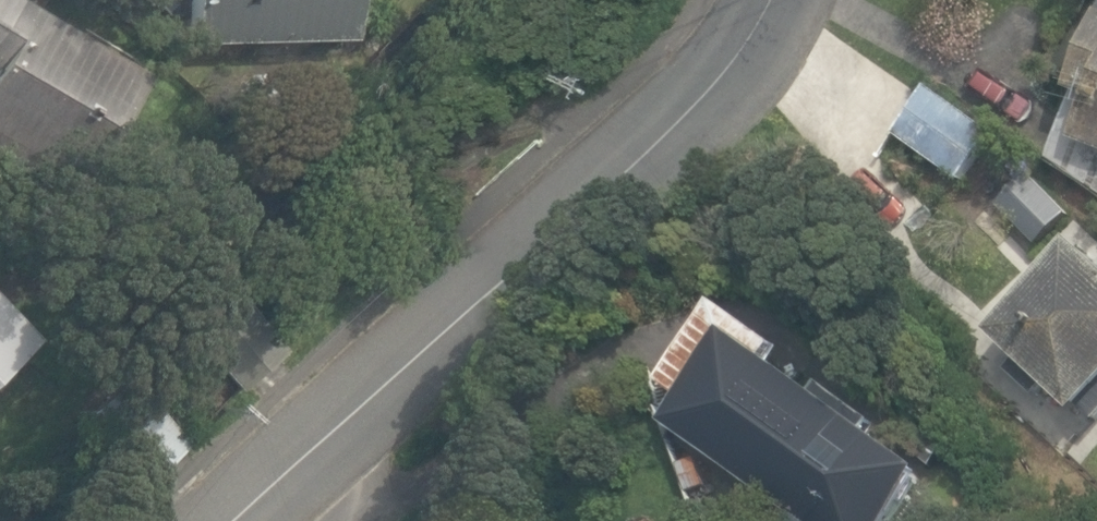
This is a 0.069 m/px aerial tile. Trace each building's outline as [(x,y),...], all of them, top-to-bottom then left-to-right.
[(76,183),(139,73),(13,0),(0,0),(0,154),(26,169),(32,157),(76,183)] [(186,41),(351,38),(350,0),(185,0),(186,41)] [(1096,190),(1096,0),(1081,0),(1052,76),(1079,86),(1061,132),(1079,137),(1067,168),(1096,190)] [(896,133),(963,180),(997,132),(930,85),(896,133)] [(1040,245),(1070,215),(1029,174),(999,204),(1040,245)] [(1096,424),(1096,254),(1087,245),(1003,336),(1096,424)] [(175,325),(239,389),(281,348),(218,283),(175,325)] [(929,470),(775,361),(786,346),(724,302),(667,383),(687,397),(669,423),(796,514),(791,520),(892,520),(929,470)] [(24,340),(0,316),(0,363),(24,340)] [(76,413),(143,483),(178,449),(111,379),(76,413)]
